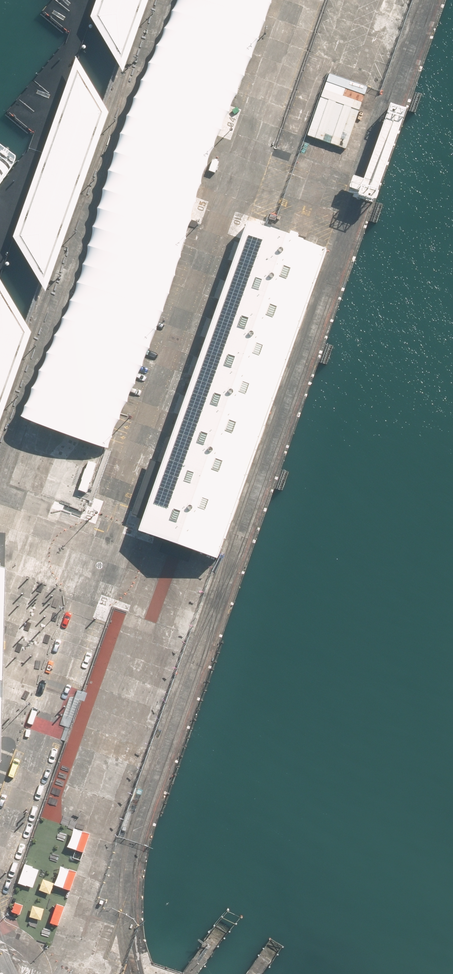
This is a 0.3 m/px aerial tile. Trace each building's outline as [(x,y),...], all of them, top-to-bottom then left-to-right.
[(174,10),(158,51),(120,146),(76,286),(23,422),(65,435),(108,449),(173,282),(217,148),(270,11),(274,0),(178,0),(174,10)] [(93,18),(125,69),(149,0),(99,0),(93,18)] [(79,59),(15,236),(48,290),(109,113),(79,59)] [(414,85),(398,80),(371,158),(361,154),(356,170),(382,179),(414,85)] [(363,95),(327,83),(324,90),(360,103),(363,95)] [(360,103),(324,90),(321,99),(357,112),(360,103)] [(357,112),(321,99),(318,107),(354,120),(357,112)] [(354,120),(318,107),(316,114),(351,127),(354,120)] [(351,127),(316,114),(313,122),(349,134),(351,127)] [(349,134),(313,122),(310,129),(346,142),(349,134)] [(152,493),(139,530),(217,558),(326,250),(294,238),(273,231),(248,222),(162,463),(152,493)] [(0,275),(0,276),(0,424),(33,330),(0,275)] [(96,461),(89,458),(79,487),(86,490),(96,461)] [(127,526),(139,530),(152,493),(162,463),(151,459),(127,526)] [(88,833),(82,831),(76,849),(81,851),(88,833)] [(25,864),(18,883),(26,886),(33,867),(25,864)] [(75,871),(70,869),(63,887),(69,889),(75,871)] [(24,905),(15,902),(12,912),(21,915),(24,905)] [(64,905),(57,903),(51,922),(57,924),(64,905)]
